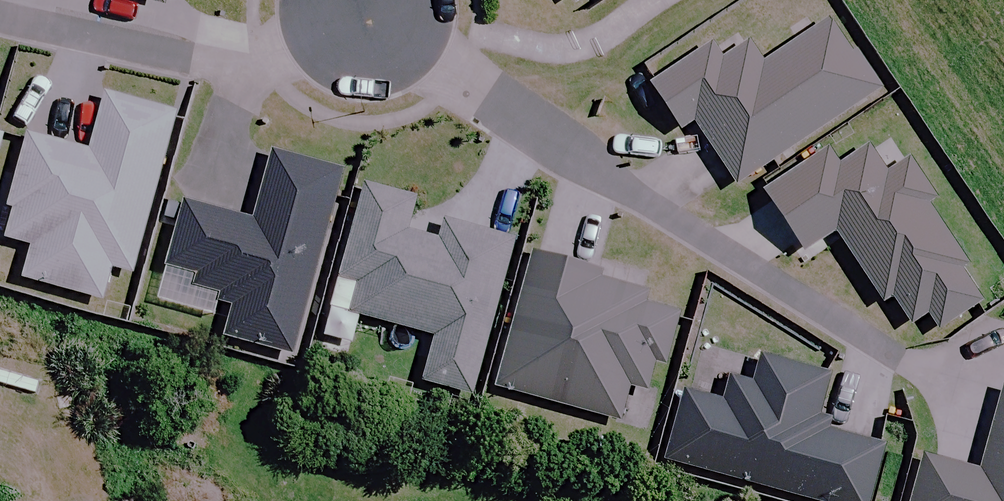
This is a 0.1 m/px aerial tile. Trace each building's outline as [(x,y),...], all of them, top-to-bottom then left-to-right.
[(154,19),(158,0),(61,0),(154,19)] [(873,95),(826,24),(758,68),(742,43),(716,60),(708,48),(646,88),(675,133),(687,126),(727,189),(873,95)] [(102,96),(86,154),(23,137),(0,221),(0,241),(29,248),(20,282),(99,303),(108,270),(128,275),(172,115),(102,96)] [(904,162),(895,168),(881,178),(863,152),(835,171),(823,154),(759,197),(775,219),(763,227),(791,269),(835,239),(880,306),(886,302),(905,331),(924,318),(934,334),(979,304),(954,267),(959,263),(920,205),(929,199),(904,162)] [(186,291),(210,297),(208,307),(227,312),(222,329),(295,346),(338,173),(267,155),(250,223),(183,207),(168,267),(191,272),(186,291)] [(475,384),(513,254),(516,245),(408,213),(412,201),(361,186),(335,273),(355,279),(344,315),(430,340),(417,384),(470,400),(475,384)] [(652,369),(660,371),(678,310),(636,298),(639,291),(524,257),(486,387),(615,425),(625,391),(644,397),(652,369)] [(753,386),(729,380),(722,405),(678,394),(658,468),(785,500),(864,500),(878,448),(814,431),(828,378),(760,360),(753,386)] [(1000,391),(978,473),(921,457),(910,500),(1003,500),(1003,392),(1000,391)]
